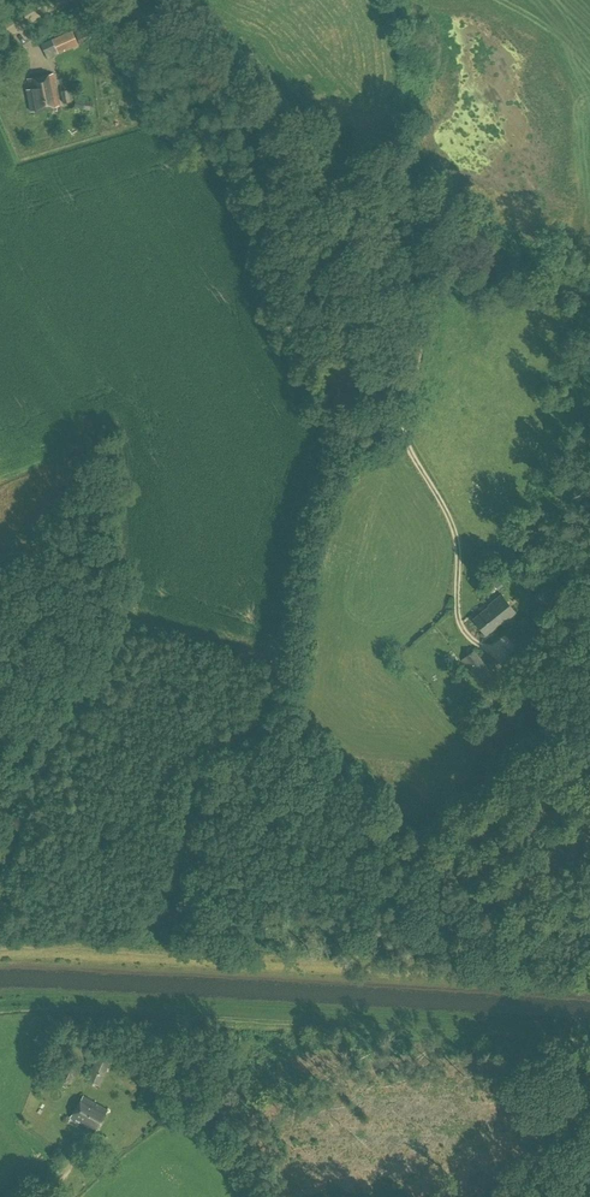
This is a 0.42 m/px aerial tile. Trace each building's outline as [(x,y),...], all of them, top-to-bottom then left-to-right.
[(47,58),(78,44),(72,31),(41,44),(47,58)] [(31,111),(59,105),(53,73),(27,78),(29,89),(26,89),(31,111)] [(63,103),(71,101),(68,89),(60,91),(63,103)] [(488,594),(496,588),(491,582),(483,588),(488,594)] [(550,607),(557,593),(542,586),(536,600),(550,607)] [(503,623),(516,612),(502,595),(488,605),(489,606),(473,619),(486,635),(502,622),(503,623)] [(482,688),(495,677),(474,650),(461,660),(482,688)] [(100,1085),(109,1064),(97,1058),(87,1079),(100,1085)] [(95,1132),(108,1110),(84,1095),(71,1118),(95,1132)]
